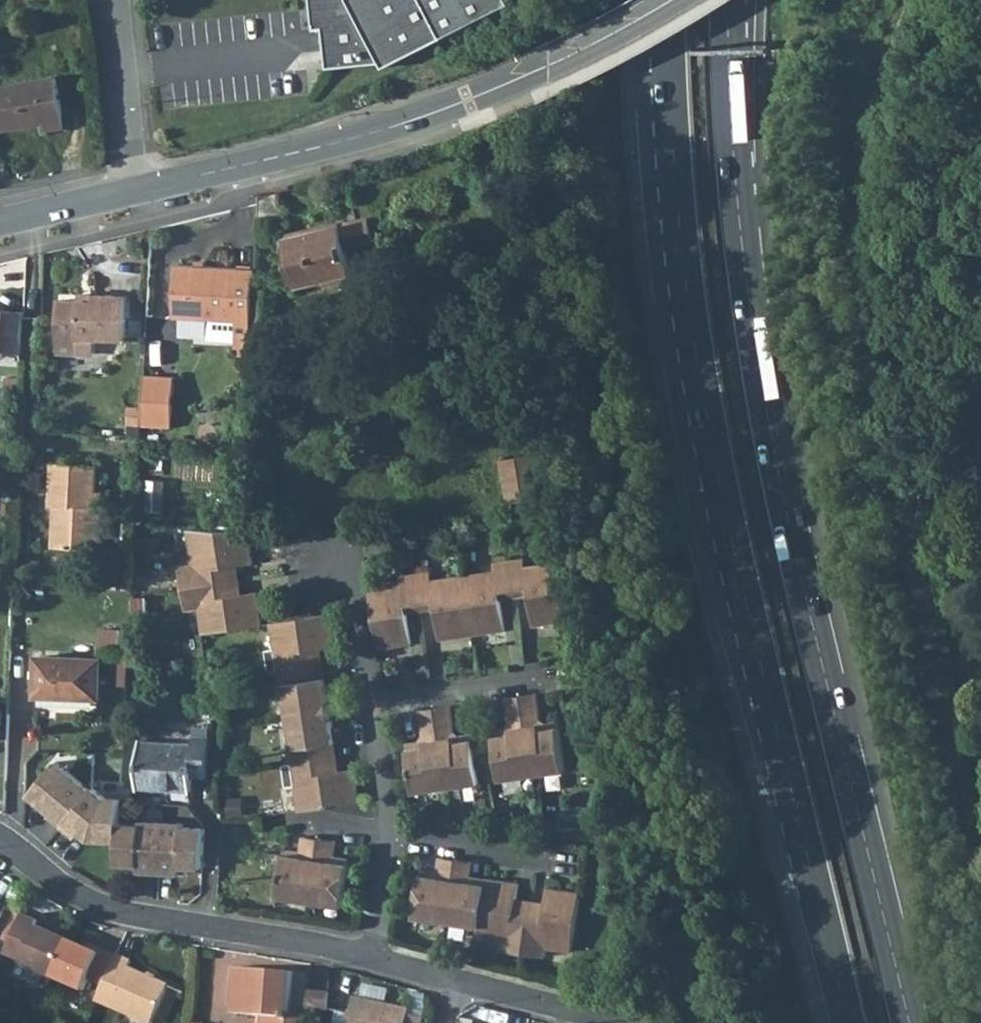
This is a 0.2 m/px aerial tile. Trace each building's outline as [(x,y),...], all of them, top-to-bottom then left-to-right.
[(385,67),(445,37),(513,2),(511,0),(312,0),(315,30),(324,29),(328,68),(382,62),(385,67)] [(65,127),(56,77),(0,86),(0,130),(46,123),(48,130),(65,127)] [(344,225),(349,248),(377,242),(371,219),(344,225)] [(297,265),(284,267),(289,289),(355,273),(349,248),(344,225),(291,237),(297,265)] [(178,265),(175,318),(252,323),(252,320),(254,290),(255,270),(178,265)] [(96,338),(126,340),(129,297),(97,295),(97,301),(82,300),(61,299),(58,342),(95,344),(96,338)] [(24,352),(25,313),(0,311),(0,357),(3,357),(4,351),(24,352)] [(58,351),(95,354),(95,344),(58,342),(58,351)] [(175,378),(145,376),(142,426),(172,428),(175,378)] [(543,497),(535,453),(503,458),(511,502),(543,497)] [(51,547),(98,550),(100,508),(95,507),(96,492),(98,466),(52,463),(50,505),(54,505),(51,547)] [(183,583),(195,581),(196,586),(235,581),(233,567),(239,566),(255,563),(251,531),(189,529),(194,564),(179,566),(183,583)] [(526,556),(510,559),(514,590),(528,588),(529,596),(534,625),(566,620),(558,561),(527,566),(526,556)] [(510,559),(494,562),(496,570),(464,575),(472,635),(506,630),(501,600),(500,592),(514,590),(510,559)] [(233,567),(235,581),(241,580),(239,566),(233,567)] [(432,570),(416,573),(420,604),(434,601),(436,610),(440,639),(472,635),(464,575),(433,580),(432,570)] [(106,583),(122,584),(123,573),(107,572),(106,583)] [(416,573),(400,575),(402,584),(370,589),(380,649),(412,644),(407,614),(406,606),(420,604),(416,573)] [(235,581),(237,595),(244,594),(241,580),(235,581)] [(200,608),(204,634),(264,625),(259,592),(244,594),(237,595),(235,581),(196,586),(197,591),(184,593),(187,610),(200,608)] [(514,590),(515,598),(529,596),(528,588),(514,590)] [(500,592),(501,600),(515,598),(514,590),(500,592)] [(420,604),(421,612),(436,610),(434,601),(420,604)] [(406,606),(407,614),(421,612),(420,604),(406,606)] [(333,614),(273,624),(277,650),(269,651),(272,672),(280,671),(282,671),(317,666),(315,651),(324,649),(338,648),(333,614)] [(315,651),(317,666),(326,665),(324,649),(315,651)] [(36,709),(99,711),(101,659),(38,657),(36,709)] [(317,666),(319,680),(328,679),(326,665),(317,666)] [(319,680),(317,666),(282,671),(289,717),(332,709),(330,696),(328,679),(319,680)] [(218,697),(227,698),(228,681),(219,681),(218,697)] [(522,695),(534,775),(567,770),(559,720),(547,722),(542,728),(537,724),(542,718),(538,693),(522,695)] [(494,730),(502,780),(534,775),(522,695),(506,698),(510,723),(516,727),(512,733),(506,728),(494,730)] [(436,708),(448,788),(480,783),(473,733),(461,735),(456,741),(451,737),(456,731),(452,706),(436,708)] [(407,743),(415,793),(448,788),(436,708),(419,711),(423,736),(429,741),(426,746),(419,741),(407,743)] [(332,709),(289,717),(295,762),(332,756),(329,742),(337,740),(335,724),(332,709)] [(537,724),(542,728),(547,722),(542,718),(537,724)] [(506,728),(512,733),(516,727),(510,723),(506,728)] [(451,737),(456,741),(461,735),(456,731),(451,737)] [(141,741),(139,789),(193,791),(193,774),(209,775),(211,735),(194,735),(194,743),(141,741)] [(419,741),(426,746),(429,741),(423,736),(419,741)] [(329,742),(332,756),(340,755),(337,740),(329,742)] [(332,756),(334,773),(342,771),(340,755),(332,756)] [(334,773),(332,756),(295,762),(283,765),(287,788),(295,787),(299,812),(359,803),(355,770),(342,771),(334,773)] [(91,790),(56,761),(29,793),(51,811),(47,815),(61,826),(91,790)] [(93,787),(91,790),(61,826),(74,837),(80,830),(89,838),(118,840),(119,823),(120,798),(105,797),(93,787)] [(159,872),(162,823),(141,821),(140,825),(119,823),(118,840),(117,863),(131,864),(138,864),(138,871),(159,872)] [(162,823),(159,872),(180,874),(180,866),(187,867),(201,868),(204,828),(182,827),(183,824),(162,823)] [(299,857),(284,854),(278,898),(311,903),(320,839),(302,837),(300,850),(299,857)] [(337,842),(320,839),(311,903),(343,907),(349,864),(334,862),(335,855),(337,842)] [(284,854),(299,857),(300,850),(285,848),(284,854)] [(334,862),(349,864),(350,858),(335,855),(334,862)] [(436,876),(421,874),(415,918),(448,922),(457,859),(439,857),(437,870),(436,876)] [(474,862),(457,859),(448,922),(480,927),(486,883),(471,881),(472,875),(474,862)] [(421,874),(436,876),(437,870),(422,868),(421,874)] [(520,883),(487,878),(486,883),(480,927),(479,938),(503,941),(502,949),(525,953),(531,908),(517,906),(518,898),(520,883)] [(531,908),(525,953),(547,956),(548,947),(573,951),(581,892),(548,887),(546,902),(545,910),(531,908)] [(517,906),(531,908),(532,900),(518,898),(517,906)] [(531,908),(545,910),(546,902),(532,900),(531,908)] [(3,942),(16,911),(7,907),(0,924),(0,941),(3,942)] [(50,930),(39,926),(40,922),(25,916),(12,947),(8,956),(23,962),(22,964),(53,978),(69,939),(50,930)] [(39,926),(50,930),(52,927),(40,922),(39,926)] [(69,939),(53,978),(84,991),(89,980),(103,986),(117,955),(102,949),(100,953),(89,947),(69,939)] [(89,947),(100,953),(102,949),(90,943),(89,947)] [(117,955),(103,986),(97,1000),(150,1022),(153,1022),(169,986),(129,968),(131,962),(117,955)] [(230,1013),(261,1016),(260,1022),(287,1022),(288,1013),(291,972),(234,967),(230,1013)] [(310,990),(308,1009),(328,1011),(329,992),(310,990)] [(350,1022),(423,1022),(424,1018),(409,1015),(411,1009),(356,997),(350,1022)] [(307,1015),(288,1013),(287,1022),(307,1022),(307,1015)]
